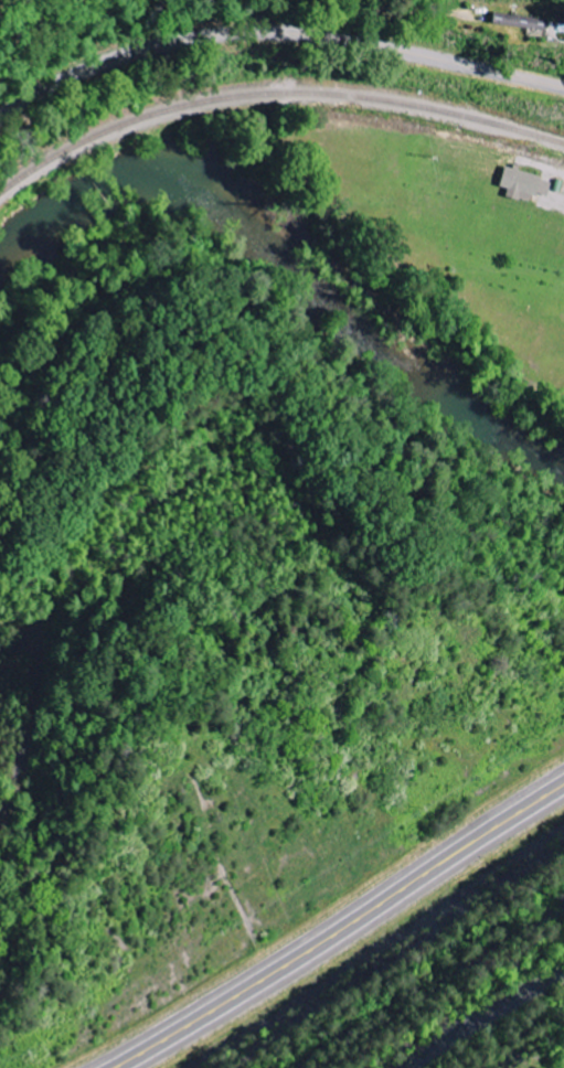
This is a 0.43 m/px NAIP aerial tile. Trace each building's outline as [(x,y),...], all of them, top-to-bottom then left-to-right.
[(550,32),(552,22),(491,11),(489,21),(550,32)] [(546,197),(550,180),(513,172),(513,169),(501,166),(497,187),(505,189),(503,197),(527,202),(529,193),(546,197)]
